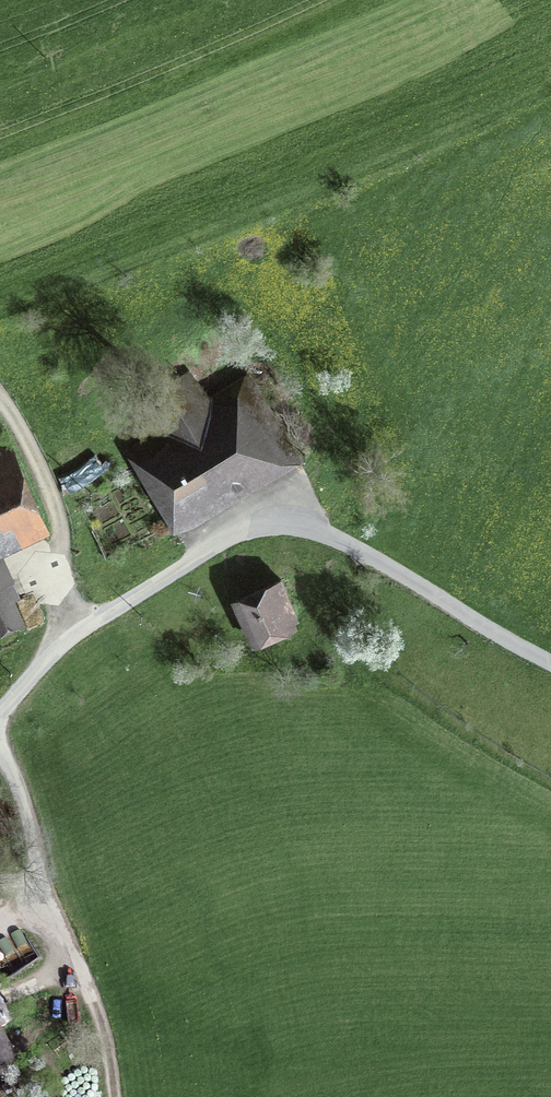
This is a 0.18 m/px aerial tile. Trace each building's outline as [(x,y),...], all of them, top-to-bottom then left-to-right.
[(178,516),(294,446),(250,373),(208,398),(191,370),(144,398),(161,426),(156,428),(166,444),(143,457),(178,516)] [(29,526),(37,542),(48,537),(4,442),(0,444),(0,540),(29,526)] [(10,582),(0,561),(0,628),(17,620),(7,599),(13,596),(8,583),(10,582)] [(286,585),(242,604),(256,636),(300,618),(286,585)] [(14,825),(0,808),(0,837),(14,825)] [(0,1039),(0,1061),(10,1056),(0,1039)]
